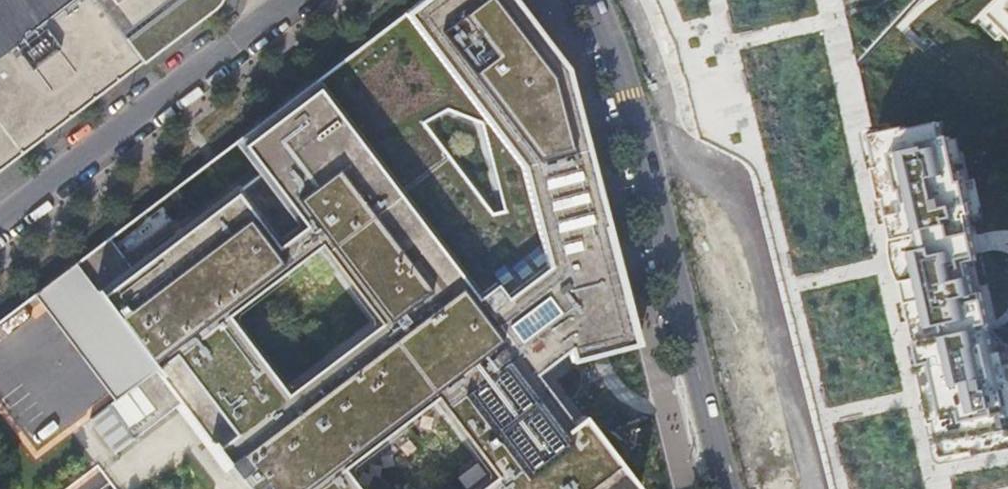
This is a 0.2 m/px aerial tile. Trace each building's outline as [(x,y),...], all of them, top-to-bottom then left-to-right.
[(173,8),(187,27),(209,10),(212,8),(216,0),(0,0),(0,139),(173,8)] [(245,488),(366,488),(352,471),(436,406),(489,474),(469,488),(647,488),(648,488),(590,412),(570,427),(532,378),(574,347),(578,361),(638,345),(647,342),(571,67),(520,0),(424,0),(210,161),(235,194),(101,295),(156,368),(116,398),(107,405),(131,437),(179,401),(245,488)] [(978,22),(1007,51),(1007,0),(1002,0),(978,22)] [(187,27),(173,8),(0,139),(0,169),(187,27)] [(996,367),(942,120),(874,135),(856,139),(885,263),(932,469),(1007,455),(1007,365),(996,367)] [(999,279),(1007,277),(1007,254),(993,258),(999,279)] [(156,368),(101,295),(75,262),(36,292),(116,398),(156,368)]
